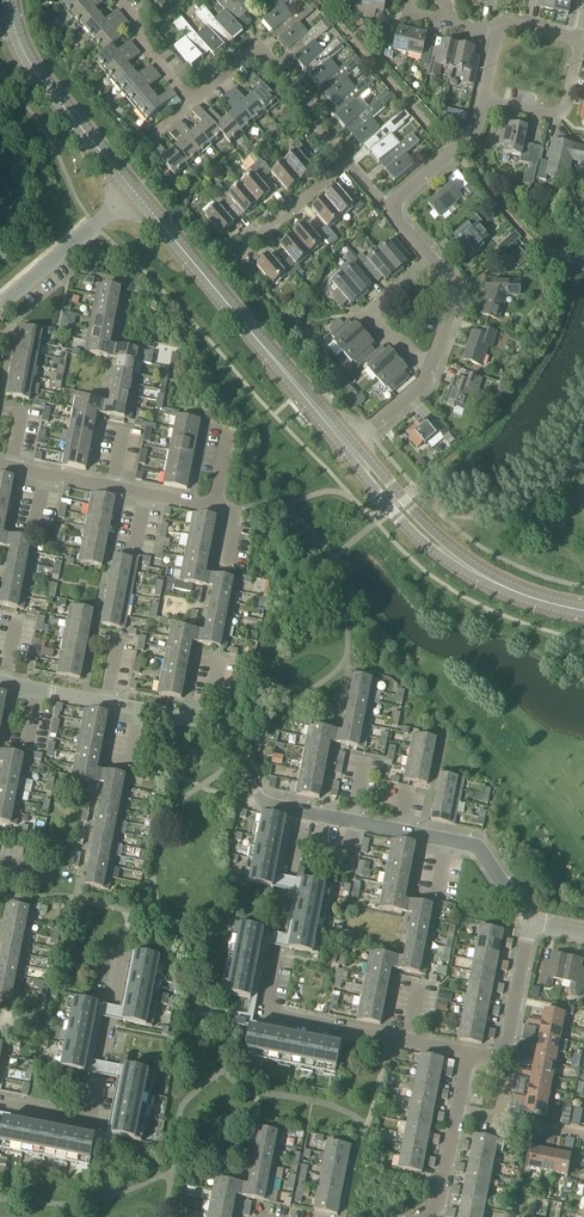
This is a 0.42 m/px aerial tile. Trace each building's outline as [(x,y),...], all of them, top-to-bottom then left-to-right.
[(55,0),(46,4),(51,17),(60,14),(55,0)] [(72,19),(95,0),(70,0),(62,7),(72,19)] [(72,19),(83,31),(102,15),(97,9),(107,0),(95,0),(72,19)] [(225,12),(215,20),(224,32),(231,40),(242,31),(235,23),(246,13),(244,10),(251,3),(249,0),(215,0),(225,12)] [(281,26),(292,16),(284,6),(290,0),(273,0),(265,7),(272,15),(264,21),(273,32),(281,26)] [(363,4),(355,2),(352,15),(368,18),(369,10),(383,13),(386,0),(364,0),(363,4)] [(539,10),(554,13),(556,0),(542,0),(539,10)] [(554,13),(568,16),(571,1),(578,2),(578,0),(556,0),(554,13)] [(312,12),(316,9),(309,1),(305,4),(312,12)] [(292,16),(281,26),(288,33),(280,40),(289,50),(308,34),(299,24),(312,13),(312,12),(305,4),(292,16)] [(346,16),(348,8),(342,6),(339,13),(339,14),(341,14),(346,16)] [(206,27),(196,36),(202,43),(213,55),(223,46),(217,38),(224,32),(215,20),(203,7),(195,14),(206,27)] [(102,15),(83,31),(93,43),(123,17),(118,11),(107,21),(102,15)] [(123,17),(93,43),(103,55),(114,45),(122,38),(117,33),(128,24),(123,17)] [(196,36),(181,18),(173,25),(184,39),(174,47),(190,67),(201,57),(195,49),(202,43),(196,36)] [(308,34),(289,50),(305,69),(312,62),(323,52),(315,42),(328,31),(321,23),(308,34)] [(359,30),(368,44),(374,39),(365,26),(359,30)] [(392,59),(394,51),(408,54),(413,32),(399,29),(396,40),(388,38),(384,57),(392,59)] [(413,32),(408,54),(421,57),(420,65),(428,67),(432,48),(424,46),(427,35),(413,32)] [(323,52),(312,62),(319,70),(311,76),(320,87),(328,81),(339,71),(330,60),(344,49),(337,41),(323,52)] [(114,45),(103,55),(95,62),(105,74),(135,48),(130,42),(119,51),(114,45)] [(438,66),(453,69),(458,47),(443,43),(439,61),(431,59),(427,76),(436,77),(438,66)] [(458,47),(453,69),(468,73),(466,84),(474,86),(478,69),(470,67),(473,50),(458,47)] [(135,48),(105,74),(115,86),(135,70),(130,64),(140,54),(135,48)] [(339,71),(328,81),(334,88),(327,95),(336,105),(338,103),(355,89),(346,79),(359,67),(352,60),(339,71)] [(135,70),(115,86),(125,98),(156,72),(151,66),(140,75),(135,70)] [(156,72),(125,98),(136,110),(155,94),(150,88),(161,78),(156,72)] [(256,78),(266,89),(271,84),(261,73),(256,78)] [(256,90),(250,95),(266,114),(279,104),(266,89),(256,78),(253,74),(247,79),(256,90)] [(355,89),(338,103),(345,111),(337,118),(346,128),(354,122),(365,112),(356,102),(369,90),(368,89),(373,85),(367,78),(355,89)] [(235,89),(229,94),(254,125),(266,114),(250,95),(244,100),(235,89)] [(155,94),(136,110),(146,122),(176,97),(171,90),(160,99),(155,94)] [(232,110),(226,115),(242,135),(254,125),(229,94),(223,100),(232,110)] [(365,112),(354,122),(360,129),(352,136),(362,147),(372,138),(380,130),(372,120),(385,109),(378,100),(365,112)] [(201,123),(195,128),(211,147),(223,137),(205,115),(198,107),(192,112),(201,123)] [(205,115),(223,137),(230,145),(242,135),(226,115),(220,120),(211,110),(205,115)] [(456,121),(466,123),(468,114),(458,112),(456,121)] [(380,130),(372,138),(378,145),(371,152),(380,163),(388,156),(399,146),(390,136),(403,125),(396,116),(380,130)] [(180,122),(174,127),(199,157),(211,147),(195,128),(189,133),(180,122)] [(529,165),(533,146),(524,145),(527,128),(507,124),(506,131),(502,130),(498,146),(504,147),(503,153),(521,157),(519,163),(529,165)] [(177,143),(171,148),(187,168),(199,157),(174,127),(168,132),(177,143)] [(399,146),(388,156),(394,163),(386,170),(396,181),(415,165),(406,154),(419,143),(412,135),(399,146)] [(187,168),(171,148),(165,153),(156,142),(149,148),(175,178),(187,168)] [(297,153),(284,163),(300,181),(313,170),(304,159),(309,155),(298,142),(293,147),(297,153)] [(570,165),(571,162),(583,165),(583,148),(554,142),(549,163),(540,161),(536,179),(546,181),(547,176),(567,180),(570,165)] [(260,160),(255,165),(266,178),(271,173),(287,192),(300,181),(284,163),(272,174),(260,160)] [(254,175),(241,186),(257,204),(270,193),(260,182),(266,178),(255,165),(249,170),(254,175)] [(527,185),(533,186),(537,166),(532,165),(531,170),(527,185)] [(448,181),(452,185),(428,205),(439,218),(463,198),(459,194),(461,192),(468,199),(476,192),(459,172),(448,181)] [(224,191),(219,196),(229,209),(235,204),(244,215),(257,204),(241,186),(229,197),(224,191)] [(338,188),(325,199),(340,217),(353,207),(358,212),(363,207),(352,195),(347,199),(338,188)] [(218,206),(205,217),(220,235),(234,224),(224,213),(229,209),(219,196),(213,201),(218,206)] [(325,199),(312,210),(326,227),(321,231),(332,244),(337,239),(328,228),(340,217),(325,199)] [(483,245),(489,239),(478,226),(482,223),(476,216),(461,229),(466,235),(455,244),(469,260),(484,246),(483,245)] [(306,225),(293,236),(309,254),(321,243),(326,249),(332,244),(321,231),(316,236),(306,225)] [(515,232),(497,249),(502,255),(521,238),(515,232)] [(293,236),(280,247),(290,258),(285,262),(295,275),(301,270),(296,265),(309,254),(293,236)] [(395,239),(379,253),(398,275),(403,270),(402,268),(407,264),(400,257),(406,252),(395,239)] [(519,268),(528,260),(519,248),(509,257),(519,268)] [(379,253),(363,266),(371,276),(374,279),(379,275),(385,282),(390,278),(392,280),(398,275),(379,253)] [(279,267),(270,256),(257,267),(272,285),(285,274),(290,280),(295,275),(285,262),(279,267)] [(360,262),(344,276),(363,298),(369,293),(367,292),(372,287),(366,280),(371,276),(363,266),(360,262)] [(506,276),(516,270),(512,263),(502,268),(506,276)] [(344,276),(333,285),(328,289),(339,302),(344,298),(350,306),(355,301),(357,303),(363,298),(344,276)] [(519,296),(520,282),(487,280),(486,290),(489,290),(489,294),(482,314),(498,320),(506,295),(519,296)] [(98,285),(95,296),(95,297),(119,301),(121,289),(98,285)] [(67,296),(66,303),(72,304),(73,301),(75,301),(76,297),(67,296)] [(94,301),(93,308),(116,313),(119,301),(95,297),(95,296),(92,296),(91,300),(94,301)] [(93,308),(91,319),(114,324),(116,313),(93,308)] [(91,319),(89,330),(112,335),(114,324),(91,319)] [(331,336),(335,341),(336,342),(329,348),(338,359),(345,352),(367,333),(362,327),(360,329),(355,324),(348,330),(344,325),(331,336)] [(19,328),(17,340),(40,344),(42,332),(19,328)] [(494,341),(496,333),(483,329),(481,335),(472,332),(462,360),(481,367),(491,340),(494,341)] [(89,330),(87,342),(110,346),(112,335),(89,330)] [(372,338),(367,333),(345,352),(358,368),(365,362),(371,356),(367,352),(374,345),(370,340),(372,338)] [(17,340),(15,351),(38,356),(40,344),(17,340)] [(110,346),(87,342),(84,354),(108,358),(110,346)] [(120,348),(118,360),(141,364),(144,352),(120,348)] [(382,356),(377,351),(371,356),(365,362),(378,378),(400,359),(395,353),(393,355),(389,350),(382,356)] [(15,351),(12,362),(36,367),(38,356),(15,351)] [(54,366),(59,367),(65,368),(67,361),(60,360),(56,359),(54,366)] [(400,359),(378,378),(392,394),(404,383),(400,378),(408,371),(403,366),(405,364),(400,359)] [(118,360),(116,371),(139,375),(141,364),(118,360)] [(12,362),(10,374),(34,378),(36,367),(12,362)] [(116,371),(114,382),(137,387),(139,375),(116,371)] [(10,374),(8,385),(39,391),(40,386),(32,384),(34,378),(10,374)] [(477,393),(482,380),(463,374),(460,381),(455,379),(446,405),(465,411),(471,391),(477,393)] [(51,382),(56,383),(56,382),(62,384),(64,377),(57,376),(52,375),(51,382)] [(114,382),(111,393),(135,398),(137,387),(114,382)] [(39,391),(8,385),(6,397),(29,401),(30,394),(38,396),(39,391)] [(493,393),(496,395),(498,396),(501,389),(500,388),(496,386),(493,393)] [(111,393),(109,405),(133,409),(135,398),(111,393)] [(76,397),(73,409),(97,414),(99,402),(86,399),(76,397)] [(133,409),(109,405),(107,416),(110,417),(109,421),(124,424),(125,420),(130,421),(133,409)] [(73,409),(71,420),(94,425),(97,414),(73,409)] [(173,418),(173,417),(177,418),(175,429),(198,433),(200,422),(178,417),(179,413),(166,410),(165,416),(173,418)] [(71,420),(69,432),(92,436),(94,425),(71,420)] [(429,430),(421,421),(406,433),(410,438),(408,439),(417,449),(425,442),(427,444),(435,437),(433,436),(437,432),(442,438),(447,434),(437,421),(431,425),(433,427),(429,430)] [(175,429),(172,440),(196,445),(198,433),(175,429)] [(69,432),(67,443),(90,447),(92,436),(69,432)] [(166,451),(170,452),(193,456),(196,445),(172,440),(171,446),(167,446),(166,451)] [(67,443),(65,454),(88,459),(90,447),(67,443)] [(170,452),(168,463),(191,467),(193,456),(170,452)] [(65,454),(62,466),(86,471),(88,459),(65,454)] [(422,461),(417,462),(415,466),(418,470),(423,469),(425,465),(422,461)] [(168,463),(166,474),(189,479),(191,467),(168,463)] [(189,479),(166,474),(163,486),(187,490),(189,479)] [(12,490),(14,479),(0,476),(0,488),(12,490)] [(9,502),(12,490),(0,488),(0,500),(9,502)] [(92,494),(90,505),(113,510),(115,498),(92,494)] [(7,513),(9,502),(0,500),(0,512),(7,513)] [(90,505),(87,517),(111,521),(113,510),(90,505)] [(193,514),(191,525),(214,530),(216,518),(193,514)] [(87,517),(85,528),(108,533),(111,521),(87,517)] [(191,525),(189,537),(212,541),(214,530),(191,525)] [(85,528),(83,540),(106,544),(108,533),(85,528)] [(13,537),(11,548),(34,553),(37,542),(13,537)] [(189,537),(186,548),(210,553),(212,541),(189,537)] [(83,540),(81,551),(104,556),(106,544),(83,540)] [(11,548),(9,560),(32,564),(34,553),(11,548)] [(186,548),(184,559),(207,564),(210,553),(186,548)] [(104,556),(81,551),(78,563),(102,567),(104,556)] [(115,557),(112,568),(136,573),(138,561),(115,557)] [(184,559),(182,571),(205,575),(207,564),(184,559)] [(9,560),(7,571),(30,576),(32,564),(9,560)] [(112,568),(110,580),(133,584),(136,573),(112,568)] [(7,571),(4,583),(28,587),(30,576),(7,571)] [(167,585),(175,587),(174,590),(192,593),(193,585),(203,587),(205,575),(182,571),(180,582),(176,582),(176,580),(169,579),(167,585)] [(216,576),(214,588),(237,592),(239,581),(216,576)] [(251,585),(252,585),(259,586),(260,580),(253,579),(245,577),(244,583),(251,585)] [(110,580),(108,591),(131,596),(133,584),(110,580)] [(267,582),(264,598),(271,599),(274,583),(267,582)] [(4,583),(2,594),(25,599),(28,587),(4,583)] [(214,588),(211,599),(235,604),(237,592),(214,588)] [(108,591),(106,603),(129,607),(131,596),(108,591)] [(2,594),(0,605),(0,606),(23,610),(25,599),(2,594)] [(260,598),(258,608),(268,610),(270,600),(260,598)] [(211,599),(209,611),(232,615),(235,604),(211,599)] [(106,603),(103,614),(127,619),(129,607),(106,603)] [(70,606),(68,618),(91,622),(93,611),(70,606)] [(209,611),(207,622),(230,627),(232,615),(209,611)] [(127,619),(103,614),(101,625),(125,630),(127,619)] [(68,618),(66,629),(89,634),(91,622),(68,618)] [(207,622),(205,634),(228,638),(230,627),(207,622)] [(171,626),(169,638),(192,642),(194,631),(171,626)] [(66,629),(63,641),(87,645),(89,634),(66,629)] [(228,638),(205,634),(202,645),(226,650),(228,638)] [(169,638),(167,649),(190,654),(192,642),(169,638)] [(63,641),(61,652),(84,657),(87,645),(63,641)] [(167,649),(164,660),(188,665),(190,654),(167,649)] [(61,652),(59,664),(82,668),(84,657),(61,652)] [(164,660),(162,672),(185,676),(188,665),(164,660)] [(82,668),(59,664),(57,675),(80,680),(82,668)] [(162,672),(160,683),(183,688),(185,676),(162,672)] [(354,676),(352,688),(375,692),(377,681),(354,676)] [(183,688),(160,683),(158,695),(181,699),(183,688)] [(352,688),(350,699),(373,704),(379,705),(381,694),(375,693),(375,692),(352,688)] [(350,699),(347,711),(371,715),(373,704),(350,699)] [(56,712),(55,716),(57,716),(57,712),(62,713),(64,706),(57,705),(56,712)] [(85,710),(83,721),(106,726),(108,714),(85,710)] [(347,711),(345,722),(368,727),(371,715),(347,711)] [(83,721),(80,733),(104,737),(106,726),(83,721)] [(345,722),(343,734),(366,738),(368,727),(345,722)] [(309,726),(307,738),(330,742),(333,731),(309,726)] [(51,735),(50,739),(55,740),(56,735),(58,736),(59,728),(53,727),(51,735)] [(80,733),(78,744),(101,749),(104,737),(80,733)] [(366,738),(343,734),(341,745),(364,750),(366,738)] [(413,735),(411,746),(434,751),(436,739),(413,735)] [(307,738),(305,749),(328,754),(330,742),(307,738)] [(78,744),(76,756),(99,760),(101,749),(78,744)] [(411,746),(408,758),(432,762),(434,751),(411,746)] [(305,749),(303,761),(326,765),(328,754),(305,749)] [(55,751),(48,750),(47,757),(53,759),(57,759),(58,753),(54,752),(55,751)] [(6,753),(4,764),(27,769),(29,757),(6,753)] [(272,763),(273,763),(282,765),(283,757),(274,755),(272,763)] [(76,756),(74,767),(97,772),(99,760),(76,756)] [(339,756),(337,767),(343,769),(345,757),(339,756)] [(408,758),(406,769),(429,774),(432,762),(408,758)] [(303,761),(300,772),(324,777),(326,765),(303,761)] [(4,764),(2,776),(25,780),(27,769),(4,764)] [(97,772),(74,767),(71,778),(95,783),(97,772)] [(429,774),(406,769),(404,781),(427,785),(429,774)] [(300,772),(298,783),(321,788),(324,777),(300,772)] [(108,773),(106,780),(129,785),(131,777),(108,773)] [(440,775),(438,787),(461,791),(463,780),(440,775)] [(0,785),(0,787),(23,792),(25,780),(2,776),(0,785)] [(106,780),(104,792),(127,797),(129,785),(106,780)] [(321,788),(298,783),(296,795),(319,799),(321,788)] [(21,803),(23,792),(0,787),(0,799),(21,803)] [(438,787),(435,798),(459,803),(461,791),(438,787)] [(94,790),(88,789),(86,800),(92,801),(94,790)] [(104,792),(101,805),(125,809),(127,797),(104,792)] [(435,798),(433,810),(456,814),(459,803),(435,798)] [(18,815),(21,803),(0,799),(0,811),(18,815)] [(101,805),(99,817),(122,822),(125,809),(101,805)] [(433,810),(431,821),(454,826),(456,814),(433,810)] [(0,811),(0,823),(16,826),(18,815),(0,811)] [(286,819),(257,814),(244,882),(252,884),(272,888),(286,819)] [(99,817),(96,830),(120,834),(122,822),(99,817)] [(96,830),(94,842),(117,846),(120,834),(96,830)] [(392,840),(390,851),(413,856),(415,844),(392,840)] [(94,842),(92,854),(115,858),(117,846),(94,842)] [(390,851),(388,863),(411,867),(413,856),(390,851)] [(75,853),(73,863),(80,864),(81,854),(75,853)] [(92,854),(89,866),(112,871),(115,858),(92,854)] [(388,863),(385,874),(409,879),(411,867),(388,863)] [(89,866),(87,878),(110,883),(112,871),(89,866)] [(298,871),(296,880),(298,880),(302,881),(303,881),(305,872),(298,871)] [(385,874),(383,886),(407,890),(409,879),(385,874)] [(110,883),(87,878),(85,886),(109,891),(110,883)] [(303,881),(290,950),(318,955),(331,887),(303,881)] [(383,886),(381,897),(404,902),(407,890),(383,886)] [(404,902),(381,897),(379,909),(402,913),(404,902)] [(415,903),(413,914),(436,919),(438,907),(415,903)] [(11,906),(9,917),(32,922),(35,910),(11,906)] [(413,914),(410,926),(434,930),(436,919),(413,914)] [(9,917),(7,928),(30,933),(32,922),(9,917)] [(264,931),(235,926),(222,995),(250,1000),(264,931)] [(410,926),(408,937),(432,942),(434,930),(410,926)] [(480,927),(478,939),(501,943),(503,932),(480,927)] [(7,928),(5,940),(28,944),(30,933),(7,928)] [(448,933),(447,940),(446,945),(453,946),(453,942),(455,934),(448,933)] [(408,937),(406,949),(429,953),(432,942),(408,937)] [(478,939),(476,950),(499,955),(501,943),(478,939)] [(5,940),(3,951),(26,956),(28,944),(5,940)] [(406,949),(404,960),(427,965),(429,953),(406,949)] [(476,950),(473,962),(497,966),(499,955),(476,950)] [(3,951),(0,963),(24,967),(26,956),(3,951)] [(370,952),(368,964),(391,968),(394,957),(370,952)] [(165,959),(137,953),(135,965),(163,970),(165,959)] [(552,979),(562,981),(567,958),(552,955),(550,963),(544,962),(539,984),(551,986),(552,979)] [(562,981),(572,983),(571,990),(582,993),(583,983),(583,970),(580,969),(582,961),(567,958),(562,981)] [(427,965),(404,960),(402,971),(425,976),(427,965)] [(473,962),(471,973),(494,978),(497,966),(473,962)] [(0,964),(0,974),(21,979),(24,967),(0,963),(0,964)] [(368,964),(366,975),(389,980),(391,968),(368,964)] [(163,970),(135,965),(132,976),(161,982),(163,970)] [(471,973),(469,984),(492,989),(494,978),(471,973)] [(19,990),(21,979),(0,974),(0,986),(19,990)] [(366,975),(363,987),(387,991),(389,980),(366,975)] [(161,982),(132,976),(130,988),(159,993),(161,982)] [(469,984),(467,995),(490,1000),(492,989),(469,984)] [(0,986),(0,998),(17,1001),(19,990),(0,986)] [(363,987),(361,998),(385,1003),(387,991),(363,987)] [(538,999),(540,989),(532,987),(530,997),(538,999)] [(159,993),(130,988),(128,999),(156,1005),(159,993)] [(452,995),(439,992),(437,1000),(450,1002),(452,995)] [(467,995),(465,1007),(488,1011),(490,1000),(467,995)] [(361,998),(359,1010),(382,1014),(385,1003),(361,998)] [(69,999),(67,1010),(95,1015),(97,1004),(69,999)] [(156,1005),(128,999),(126,1011),(154,1016),(156,1005)] [(439,1002),(438,1010),(445,1012),(447,1003),(439,1002)] [(542,1021),(542,1023),(563,1028),(565,1015),(573,1016),(574,1008),(552,1004),(551,1011),(544,1010),(542,1021)] [(465,1007),(462,1018),(486,1023),(488,1011),(465,1007)] [(67,1010),(65,1021),(92,1027),(95,1015),(67,1010)] [(382,1014),(359,1010),(357,1021),(380,1026),(382,1014)] [(154,1016),(126,1011),(123,1022),(152,1028),(154,1016)] [(462,1018),(460,1029),(484,1034),(486,1023),(462,1018)] [(234,1025),(243,1027),(243,1026),(244,1022),(244,1020),(235,1019),(234,1025)] [(560,1040),(563,1028),(542,1023),(542,1021),(535,1020),(534,1025),(541,1026),(539,1036),(560,1040)] [(65,1021),(62,1033),(90,1038),(92,1027),(65,1021)] [(341,1047),(250,1029),(244,1057),(335,1075),(341,1047)] [(460,1029),(458,1041),(481,1045),(484,1034),(460,1029)] [(62,1033),(60,1044),(88,1050),(90,1038),(62,1033)] [(537,1049),(558,1053),(558,1052),(566,1053),(568,1042),(560,1040),(539,1036),(537,1046),(530,1045),(529,1050),(536,1051),(537,1049)] [(6,1057),(8,1045),(0,1044),(0,1056),(6,1057)] [(60,1044),(58,1056),(86,1061),(88,1050),(60,1044)] [(353,1046),(352,1053),(359,1054),(361,1047),(353,1046)] [(555,1065),(558,1053),(537,1049),(536,1051),(534,1061),(555,1065)] [(420,1055),(418,1067),(441,1071),(444,1060),(420,1055)] [(86,1061),(58,1056),(56,1067),(84,1073),(86,1061)] [(121,1057),(120,1065),(122,1066),(125,1066),(126,1067),(128,1058),(121,1057)] [(532,1074),(553,1078),(555,1065),(534,1061),(532,1072),(525,1070),(524,1075),(531,1077),(532,1074)] [(418,1067),(416,1078),(439,1083),(441,1071),(418,1067)] [(126,1068),(122,1091),(150,1097),(155,1074),(126,1068)] [(551,1088),(553,1078),(532,1074),(531,1077),(530,1084),(529,1087),(550,1091),(551,1088)] [(416,1078),(414,1090),(437,1094),(439,1083),(416,1078)] [(550,1091),(529,1087),(527,1097),(527,1099),(548,1103),(548,1101),(550,1091)] [(414,1090),(411,1101),(435,1105),(437,1094),(414,1090)] [(122,1091),(117,1114),(146,1120),(150,1097),(122,1091)] [(554,1093),(551,1102),(559,1104),(562,1095),(554,1093)] [(527,1097),(520,1096),(519,1101),(526,1102),(525,1109),(524,1113),(545,1117),(546,1113),(548,1103),(527,1099),(527,1097)] [(411,1101),(409,1112),(433,1117),(435,1105),(411,1101)] [(563,1115),(570,1117),(572,1108),(564,1107),(563,1115)] [(409,1112),(407,1124),(430,1128),(433,1117),(409,1112)] [(117,1114),(113,1137),(141,1142),(146,1120),(117,1114)] [(580,1126),(581,1121),(573,1119),(572,1124),(571,1126),(579,1128),(580,1126)] [(0,1141),(0,1150),(21,1154),(26,1126),(4,1122),(1,1133),(0,1141)] [(407,1124),(405,1135),(428,1140),(430,1128),(407,1124)] [(26,1126),(21,1154),(44,1158),(49,1130),(26,1126)] [(260,1129),(257,1141),(281,1145),(283,1134),(260,1129)] [(49,1130),(44,1158),(67,1163),(72,1135),(49,1130)] [(72,1135),(67,1163),(90,1167),(95,1139),(72,1135)] [(405,1135),(403,1147),(426,1151),(428,1140),(405,1135)] [(474,1136),(472,1148),(496,1152),(498,1141),(474,1136)] [(257,1141),(255,1152),(279,1157),(281,1145),(257,1141)] [(327,1143),(325,1154),(348,1159),(351,1147),(327,1143)] [(555,1152),(545,1150),(541,1171),(554,1174),(556,1163),(558,1153),(560,1153),(562,1146),(557,1146),(555,1152)] [(403,1147),(400,1158),(424,1162),(426,1151),(403,1147)] [(472,1148),(470,1159),(493,1163),(496,1152),(472,1148)] [(545,1150),(532,1148),(528,1169),(541,1171),(545,1150)] [(255,1152),(253,1164),(276,1168),(279,1157),(255,1152)] [(556,1163),(554,1174),(567,1176),(571,1155),(560,1153),(558,1153),(556,1163)] [(325,1154),(323,1165),(346,1170),(348,1159),(325,1154)] [(424,1162),(400,1158),(398,1169),(422,1174),(424,1162)] [(470,1159),(468,1170),(491,1175),(493,1163),(470,1159)] [(253,1164),(251,1175),(274,1180),(276,1168),(253,1164)] [(323,1165),(320,1177),(344,1181),(346,1170),(323,1165)] [(468,1170),(466,1182),(489,1186),(491,1175),(468,1170)] [(251,1175),(248,1187),(272,1191),(274,1180),(251,1175)] [(320,1177),(318,1188),(342,1193),(344,1181),(320,1177)] [(215,1179),(213,1191),(236,1195),(238,1183),(215,1179)] [(466,1182),(463,1193),(487,1198),(489,1186),(466,1182)] [(272,1191),(248,1187),(246,1198),(270,1203),(272,1191)] [(318,1188),(316,1200),(339,1204),(342,1193),(318,1188)] [(213,1191),(210,1202),(234,1206),(236,1195),(213,1191)] [(463,1193),(461,1204),(484,1209),(487,1198),(463,1193)] [(339,1204),(316,1200),(314,1211),(337,1216),(339,1204)] [(208,1213),(227,1216),(232,1216),(234,1206),(210,1202),(208,1213)] [(459,1216),(465,1216),(483,1216),(484,1209),(461,1204),(459,1216)]
